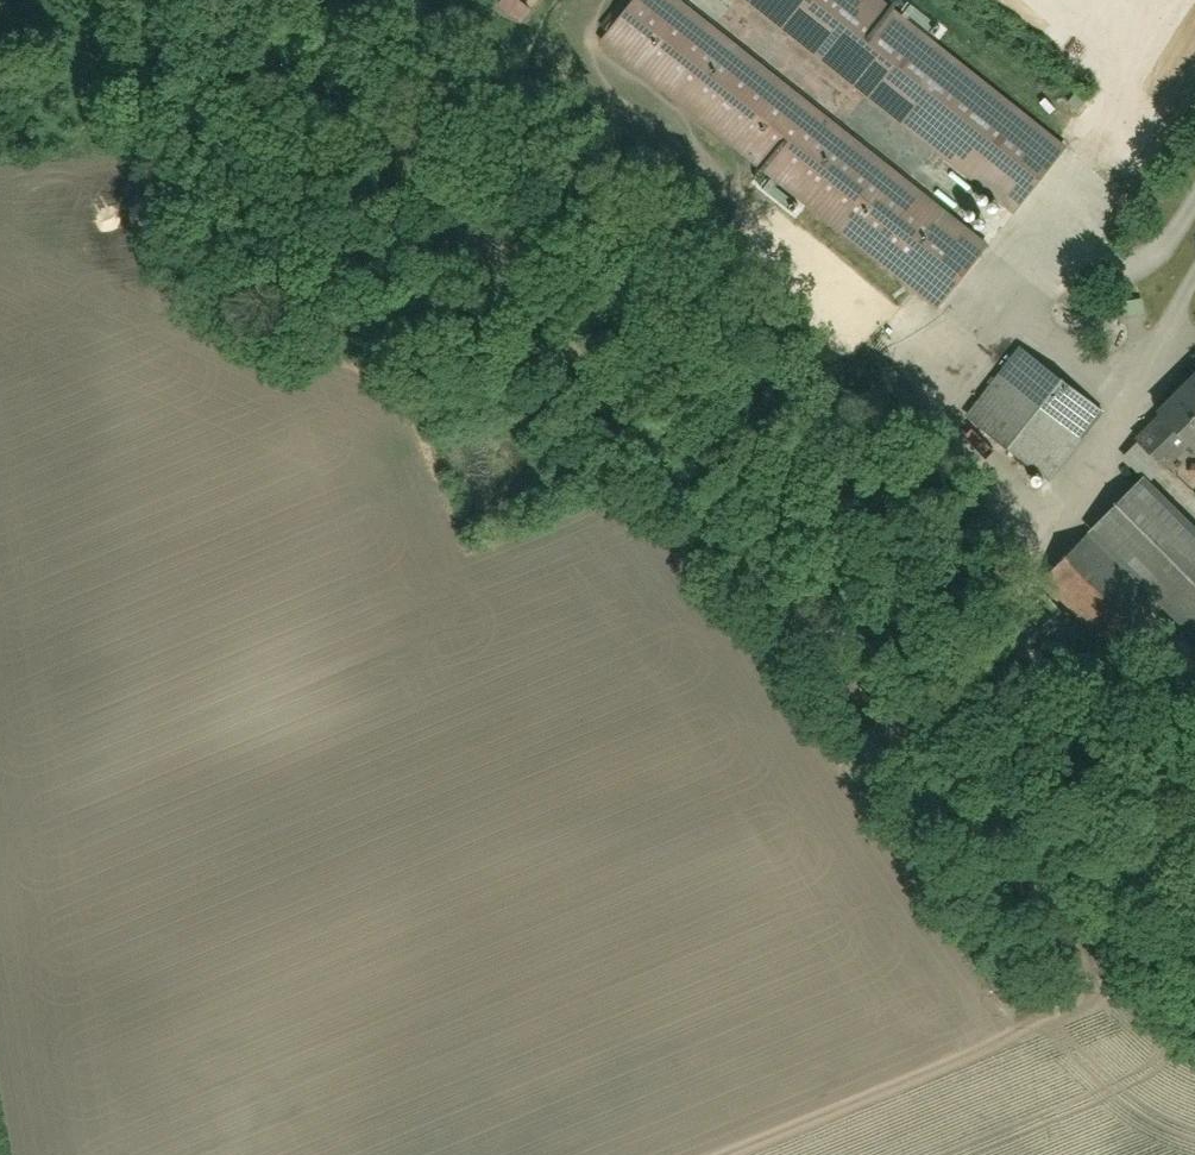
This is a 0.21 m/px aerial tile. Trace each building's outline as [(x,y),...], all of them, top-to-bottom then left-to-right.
[(972,232),(993,205),(1004,214),(1067,132),(897,0),(729,0),(971,187),(949,215),(672,0),(637,0),(584,68),(917,326),(983,241),(972,232)] [(1017,341),(982,396),(1074,453),(1108,399),(1017,341)] [(1125,447),(1179,490),(1194,470),(1194,361),(1125,447)] [(1085,533),(1182,629),(1194,616),(1194,545),(1133,484),(1085,533)] [(1070,546),(1034,586),(1101,645),(1133,617),(1070,546)]
